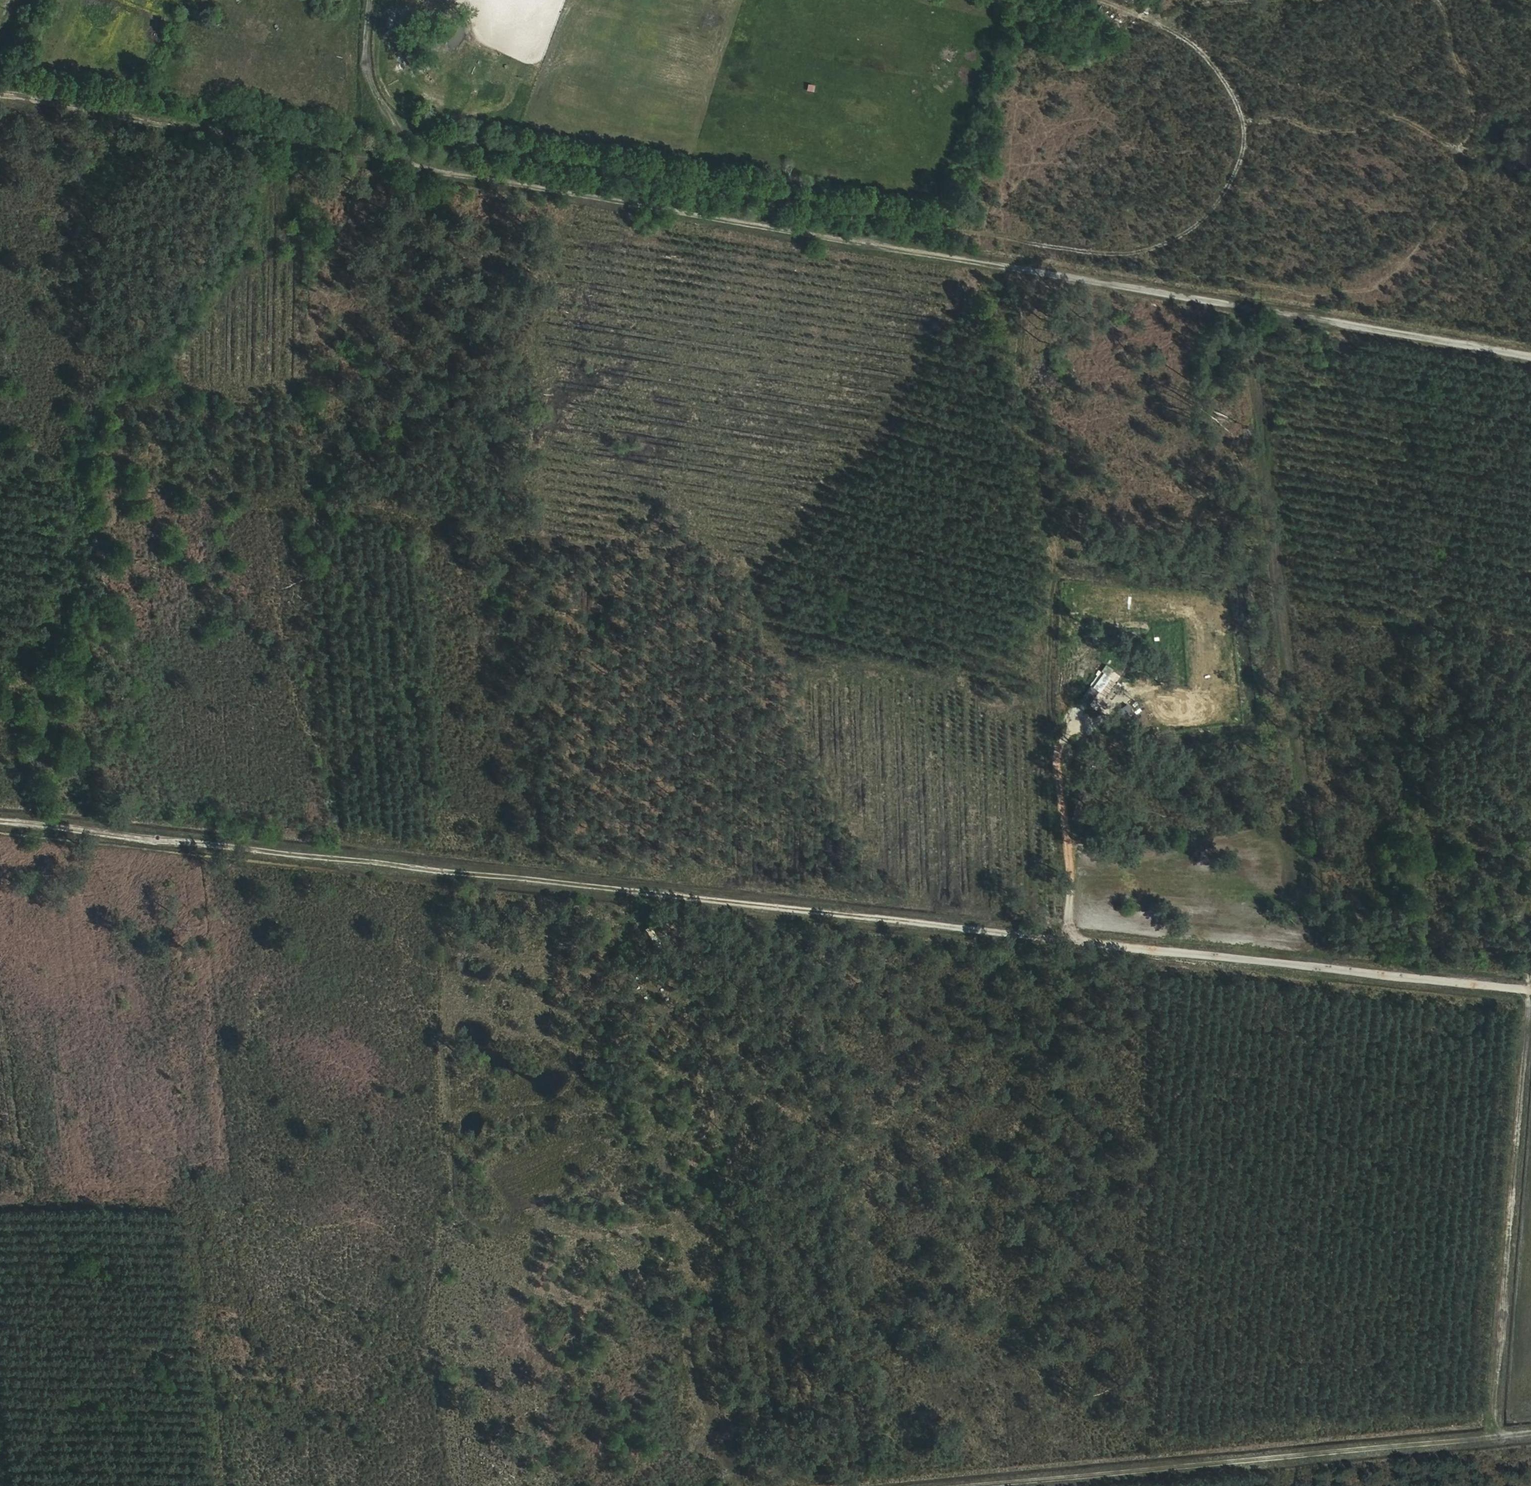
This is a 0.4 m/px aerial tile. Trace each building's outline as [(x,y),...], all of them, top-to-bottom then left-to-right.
[(813,93),(815,85),(806,84),(805,92),(813,93)]
